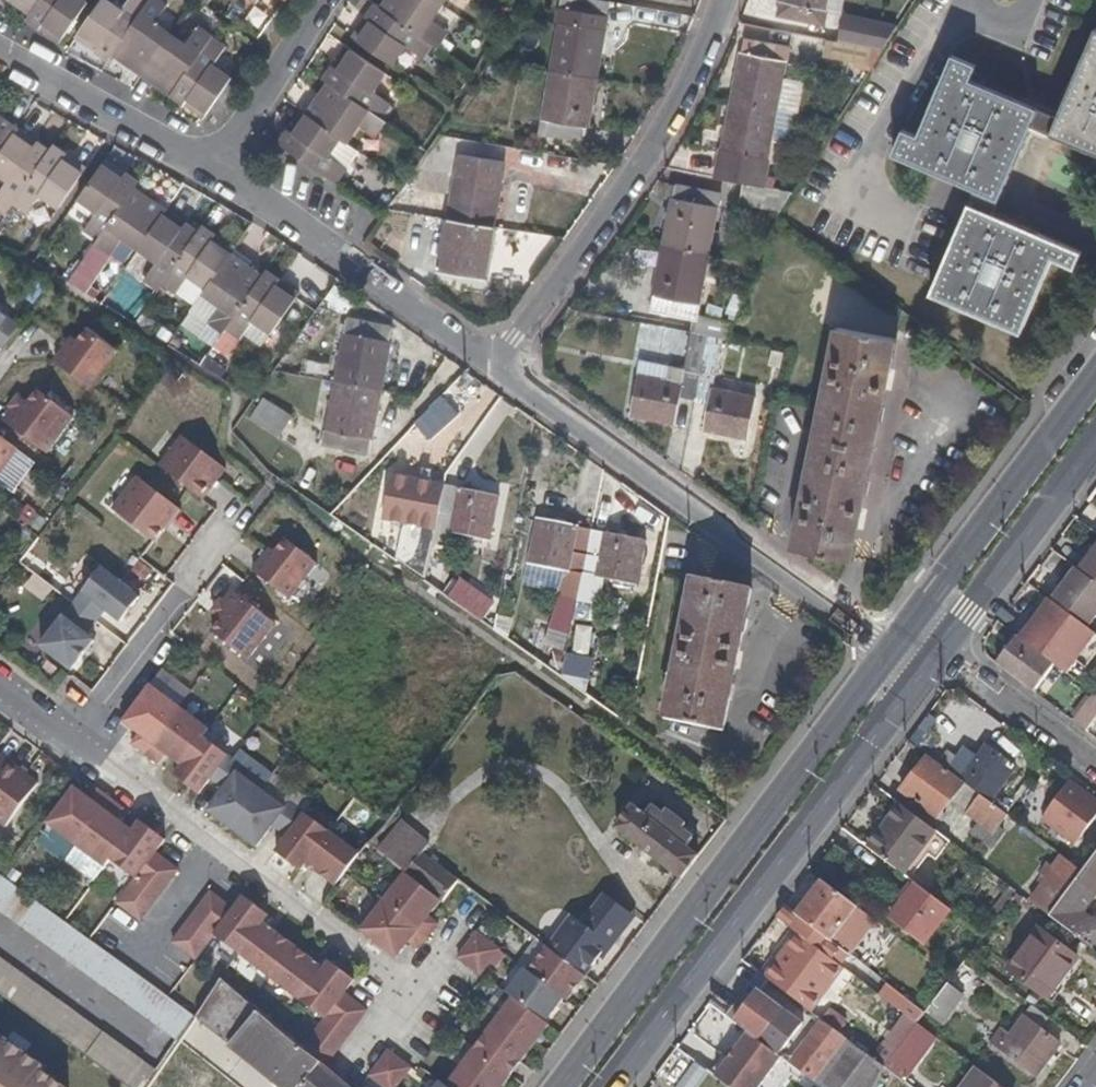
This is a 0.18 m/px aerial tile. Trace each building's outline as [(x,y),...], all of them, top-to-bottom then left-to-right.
[(33,15),(43,0),(12,0),(33,15)] [(33,15),(28,22),(60,43),(90,1),(88,0),(43,0),(33,15)] [(107,0),(103,0),(78,37),(110,60),(115,54),(150,3),(146,0),(130,0),(122,11),(107,0)] [(150,3),(115,54),(144,74),(171,35),(156,24),(169,6),(160,0),(152,0),(150,3)] [(437,0),(388,0),(382,9),(433,44),(439,49),(448,34),(430,22),(442,3),(437,0)] [(560,22),(551,71),(597,79),(611,3),(598,0),(557,0),(554,21),(560,22)] [(779,18),(825,28),(830,0),(783,0),(779,18)] [(382,9),(376,5),(353,37),(392,65),(405,46),(423,58),(433,44),(382,9)] [(186,46),(171,35),(144,74),(173,95),(213,39),(213,37),(199,26),(186,46)] [(897,34),(850,26),(846,44),(886,51),(897,34)] [(1050,135),(1095,154),(1095,28),(1059,114),(1050,135)] [(794,48),(747,38),(734,102),(781,111),(794,48)] [(226,48),(213,39),(173,95),(205,117),(232,79),(214,66),(226,48)] [(846,44),(831,42),(828,60),(876,68),(886,51),(846,44)] [(347,47),(325,78),(330,81),(381,118),(391,104),(373,92),(385,73),(347,47)] [(1029,130),(1038,109),(971,81),(977,66),(955,56),(920,137),(905,131),(895,156),(975,190),(999,200),(1029,130)] [(597,79),(551,71),(540,135),(587,143),(597,79)] [(381,118),(330,81),(308,114),(341,137),(348,142),(360,124),(377,137),(387,122),(381,118)] [(781,111),(734,102),(719,180),(745,184),(767,188),(781,111)] [(1050,135),(1059,114),(1039,105),(1038,109),(1029,130),(1049,138),(1050,135)] [(308,114),(303,111),(280,144),(336,183),(346,168),(328,155),(341,137),(308,114)] [(0,116),(0,157),(19,129),(0,116)] [(19,129),(0,157),(0,174),(10,181),(0,196),(0,205),(10,212),(17,203),(52,152),(19,129)] [(56,146),(52,152),(17,203),(30,212),(43,194),(61,207),(88,169),(56,146)] [(505,163),(459,156),(448,219),(494,227),(505,163)] [(80,199),(98,212),(85,230),(99,239),(135,187),(139,182),(107,160),(80,199)] [(725,194),(678,184),(666,245),(713,255),(725,194)] [(767,188),(745,184),(741,206),(783,213),(795,194),(767,188)] [(167,210),(135,187),(99,239),(96,244),(110,255),(122,238),(139,250),(167,210)] [(999,200),(975,190),(969,204),(993,214),(999,200)] [(421,198),(407,191),(400,206),(415,213),(421,198)] [(993,214),(969,204),(931,295),(1021,334),(1053,259),(1074,269),(1082,251),(993,214)] [(199,233),(167,210),(139,250),(157,262),(145,280),(160,290),(164,284),(199,233)] [(494,227),(448,219),(436,292),(481,299),(494,227)] [(204,227),(199,233),(164,284),(178,293),(190,276),(208,288),(231,255),(236,249),(204,227)] [(713,255),(666,245),(652,313),(700,322),(701,316),(713,255)] [(231,255),(208,288),(204,293),(221,305),(209,323),(224,334),(228,327),(264,277),(231,255)] [(268,272),(264,277),(228,327),(242,337),(254,320),(272,332),(298,294),(268,272)] [(746,299),(737,296),(729,313),(739,318),(746,299)] [(0,310),(0,347),(2,349),(20,325),(0,310)] [(701,316),(700,322),(697,334),(704,335),(714,319),(701,316)] [(737,323),(714,319),(704,335),(709,336),(724,339),(730,340),(737,323)] [(87,326),(79,336),(112,360),(120,349),(87,326)] [(897,339),(838,328),(794,550),(853,560),(897,339)] [(393,341),(344,331),(335,381),(383,390),(393,341)] [(686,372),(641,362),(632,416),(678,425),(682,400),(696,402),(709,336),(704,335),(697,334),(693,333),(686,372)] [(72,335),(55,358),(92,386),(112,360),(79,336),(78,339),(72,335)] [(696,402),(710,404),(706,432),(752,440),(759,399),(715,389),(724,339),(709,336),(696,402)] [(229,366),(209,354),(201,365),(221,378),(229,366)] [(383,390),(335,381),(323,445),(369,453),(371,439),(374,439),(383,390)] [(24,399),(15,411),(6,423),(47,454),(74,417),(38,390),(29,403),(24,399)] [(437,395),(413,425),(433,441),(456,411),(437,395)] [(24,399),(18,396),(10,408),(15,411),(24,399)] [(293,416),(264,397),(249,417),(279,438),(293,416)] [(219,461),(184,434),(159,465),(196,492),(219,461)] [(18,449),(0,436),(0,473),(18,449)] [(227,468),(219,461),(196,492),(204,498),(227,468)] [(446,485),(391,475),(383,519),(437,530),(446,485)] [(180,508),(137,477),(112,509),(155,542),(180,508)] [(500,496),(446,485),(437,530),(492,541),(500,496)] [(594,530),(539,520),(531,565),(577,573),(574,589),(582,591),(594,530)] [(648,541),(594,530),(582,591),(582,593),(602,596),(604,580),(640,586),(648,541)] [(287,538),(276,552),(258,575),(289,599),(318,562),(287,538)] [(276,552),(270,547),(252,570),(258,575),(276,552)] [(1079,572),(1095,586),(1095,550),(1079,572)] [(128,588),(102,567),(73,604),(96,622),(106,611),(109,614),(128,588)] [(1076,570),(1051,602),(1090,631),(1095,623),(1095,586),(1079,572),(1076,570)] [(481,618),(492,597),(451,576),(441,598),(481,618)] [(755,590),(695,578),(666,721),(727,732),(755,590)] [(140,597),(128,588),(109,614),(122,622),(140,597)] [(218,616),(222,619),(212,631),(248,660),(274,625),(276,623),(236,592),(227,604),(218,616)] [(227,604),(222,600),(212,612),(218,616),(227,604)] [(1049,601),(1029,628),(1038,636),(1029,648),(1054,666),(1063,655),(1077,665),(1095,639),(1095,637),(1090,631),(1051,602),(1049,601)] [(96,622),(73,604),(40,647),(69,669),(92,637),(87,634),(96,622)] [(589,659),(593,625),(573,623),(570,657),(589,659)] [(95,640),(92,637),(69,669),(72,670),(95,640)] [(1029,648),(1018,640),(998,666),(1035,693),(1055,667),(1054,666),(1029,648)] [(151,686),(145,693),(127,717),(124,721),(140,734),(132,744),(145,754),(158,763),(166,754),(172,759),(199,722),(180,707),(151,686)] [(1094,697),(1075,723),(1087,732),(1095,721),(1095,698),(1094,697)] [(274,826),(288,836),(277,852),(302,871),(307,864),(337,886),(361,854),(331,832),(305,813),(291,802),(287,808),(262,790),(239,773),(243,766),(229,755),(204,736),(209,729),(199,722),(172,759),(182,765),(174,776),(200,794),(212,779),(225,789),(208,811),(232,829),(257,847),(274,826)] [(1018,769),(989,747),(962,782),(991,804),(1018,769)] [(6,827),(39,783),(4,758),(0,764),(0,823),(6,827)] [(929,758),(901,794),(938,821),(951,803),(980,825),(973,835),(993,850),(1006,834),(1000,830),(1009,818),(1008,817),(991,804),(962,782),(929,758)] [(1095,809),(1095,796),(1062,777),(1037,823),(1077,845),(1095,809)] [(91,799),(75,787),(48,823),(76,845),(98,861),(124,825),(116,818),(123,808),(111,798),(98,789),(91,799)] [(1036,817),(1041,798),(1025,794),(1020,814),(1036,817)] [(938,833),(902,807),(869,850),(905,877),(938,833)] [(637,808),(620,829),(684,879),(701,857),(689,848),(696,839),(684,829),(687,825),(670,812),(667,816),(657,808),(650,817),(637,808)] [(106,868),(111,859),(136,879),(118,903),(141,921),(179,870),(157,852),(166,839),(140,820),(132,831),(124,825),(98,861),(106,868)] [(371,843),(380,851),(406,872),(443,900),(443,901),(462,877),(389,820),(388,822),(371,843)] [(1095,831),(1070,864),(1083,874),(1095,857),(1095,832),(1095,831)] [(1083,874),(1050,918),(1092,950),(1095,945),(1095,924),(1084,915),(1095,898),(1095,857),(1083,874)] [(1040,876),(1047,881),(1031,903),(1050,918),(1083,874),(1070,864),(1062,858),(1053,869),(1049,865),(1040,876)] [(406,872),(383,901),(362,930),(397,958),(410,942),(419,949),(430,937),(440,924),(430,916),(443,900),(406,872)] [(179,1041),(196,1015),(59,916),(7,879),(0,874),(0,912),(179,1041)] [(823,884),(797,917),(847,955),(850,957),(872,929),(875,932),(879,926),(823,884)] [(953,912),(916,885),(889,921),(925,948),(953,912)] [(234,909),(211,891),(173,943),(197,960),(216,935),(240,954),(271,977),(279,983),(303,951),(296,945),(264,922),(269,915),(244,896),(234,909)] [(785,908),(776,919),(839,967),(847,955),(797,917),(785,908)] [(776,919),(766,933),(807,963),(804,968),(840,995),(853,977),(839,967),(776,919)] [(1080,960),(1039,929),(1008,971),(1049,1002),(1080,960)] [(501,948),(477,931),(458,957),(482,974),(501,948)] [(510,994),(516,998),(487,1036),(523,1064),(551,1026),(547,1024),(548,1023),(565,1000),(569,1003),(570,1002),(588,978),(550,947),(532,972),(529,969),(510,994)] [(303,951),(279,983),(301,1000),(326,1019),(305,1046),(328,1065),(369,1010),(346,993),(355,980),(330,961),(325,968),(303,951)] [(119,1078),(131,1086),(147,1086),(150,1082),(159,1070),(0,956),(0,993),(119,1078)] [(767,982),(760,976),(727,1020),(735,1026),(760,992),(767,982)] [(232,1045),(282,1086),(355,1086),(328,1065),(305,1046),(254,1004),(223,978),(196,1015),(230,1042),(232,1045)] [(966,998),(948,986),(927,1015),(926,1015),(944,1028),(966,998)] [(760,992),(735,1026),(750,1036),(780,1059),(805,1025),(760,992)] [(927,1015),(916,1006),(907,1017),(918,1026),(926,1015),(927,1015)] [(831,1012),(823,1022),(840,1036),(849,1025),(831,1012)] [(907,1017),(906,1016),(873,1060),(886,1070),(918,1026),(907,1017)] [(1062,1046),(1025,1018),(1010,1038),(1002,1032),(992,1045),(1037,1079),(1062,1046)] [(789,1066),(817,1086),(877,1086),(886,1070),(873,1060),(840,1036),(823,1022),(789,1066)] [(938,1040),(918,1026),(886,1070),(905,1084),(938,1040)] [(0,1036),(0,1086),(69,1086),(0,1036)] [(487,1036),(477,1049),(515,1075),(523,1064),(487,1036)] [(750,1036),(716,1080),(726,1086),(761,1086),(781,1060),(780,1059),(750,1036)] [(515,1075),(477,1049),(449,1086),(443,1083),(439,1086),(506,1086),(515,1075)] [(689,1061),(676,1052),(660,1073),(673,1083),(689,1061)] [(159,1070),(150,1082),(156,1086),(174,1086),(186,1069),(168,1056),(159,1070)] [(384,1056),(365,1082),(371,1086),(398,1086),(408,1075),(384,1056)] [(979,1071),(967,1086),(1001,1086),(979,1071)]
